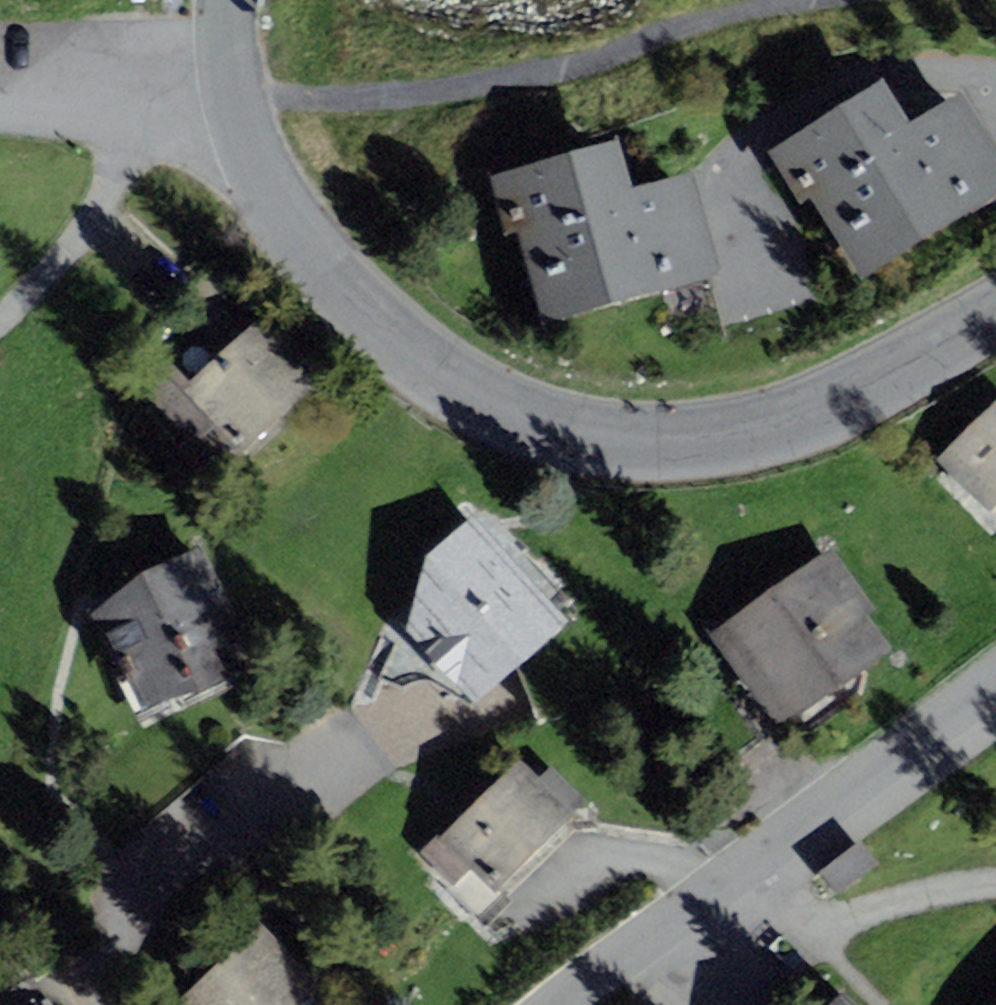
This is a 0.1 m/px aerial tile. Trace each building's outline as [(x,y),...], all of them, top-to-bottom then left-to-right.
[(911,125),(883,80),(769,150),(802,203),(813,196),(863,278),(995,196),(995,147),(963,93),(911,125)] [(693,171),(632,188),(618,138),(490,173),(506,233),(520,229),(546,322),(721,275),(693,171)] [(264,313),(184,388),(244,451),(324,376),(264,313)] [(937,460),(988,512),(995,504),(995,401),(937,460)] [(427,555),(408,627),(475,702),(568,621),(473,514),(427,555)] [(141,572),(92,614),(138,705),(195,690),(259,656),(201,543),(141,572)] [(831,547),(710,633),(779,730),(892,650),(867,614),(875,609),(831,547)] [(447,825),(420,853),(453,886),(471,868),(495,892),(586,801),(551,767),(540,778),(520,758),(450,828),(447,825)] [(861,840),(822,872),(841,895),(880,864),(861,840)] [(176,1001),(180,1004),(301,1004),(321,986),(262,922),(176,1001)] [(32,976),(0,996),(0,1004),(51,1004),(32,976)] [(843,992),(831,1004),(857,1004),(843,992)]
